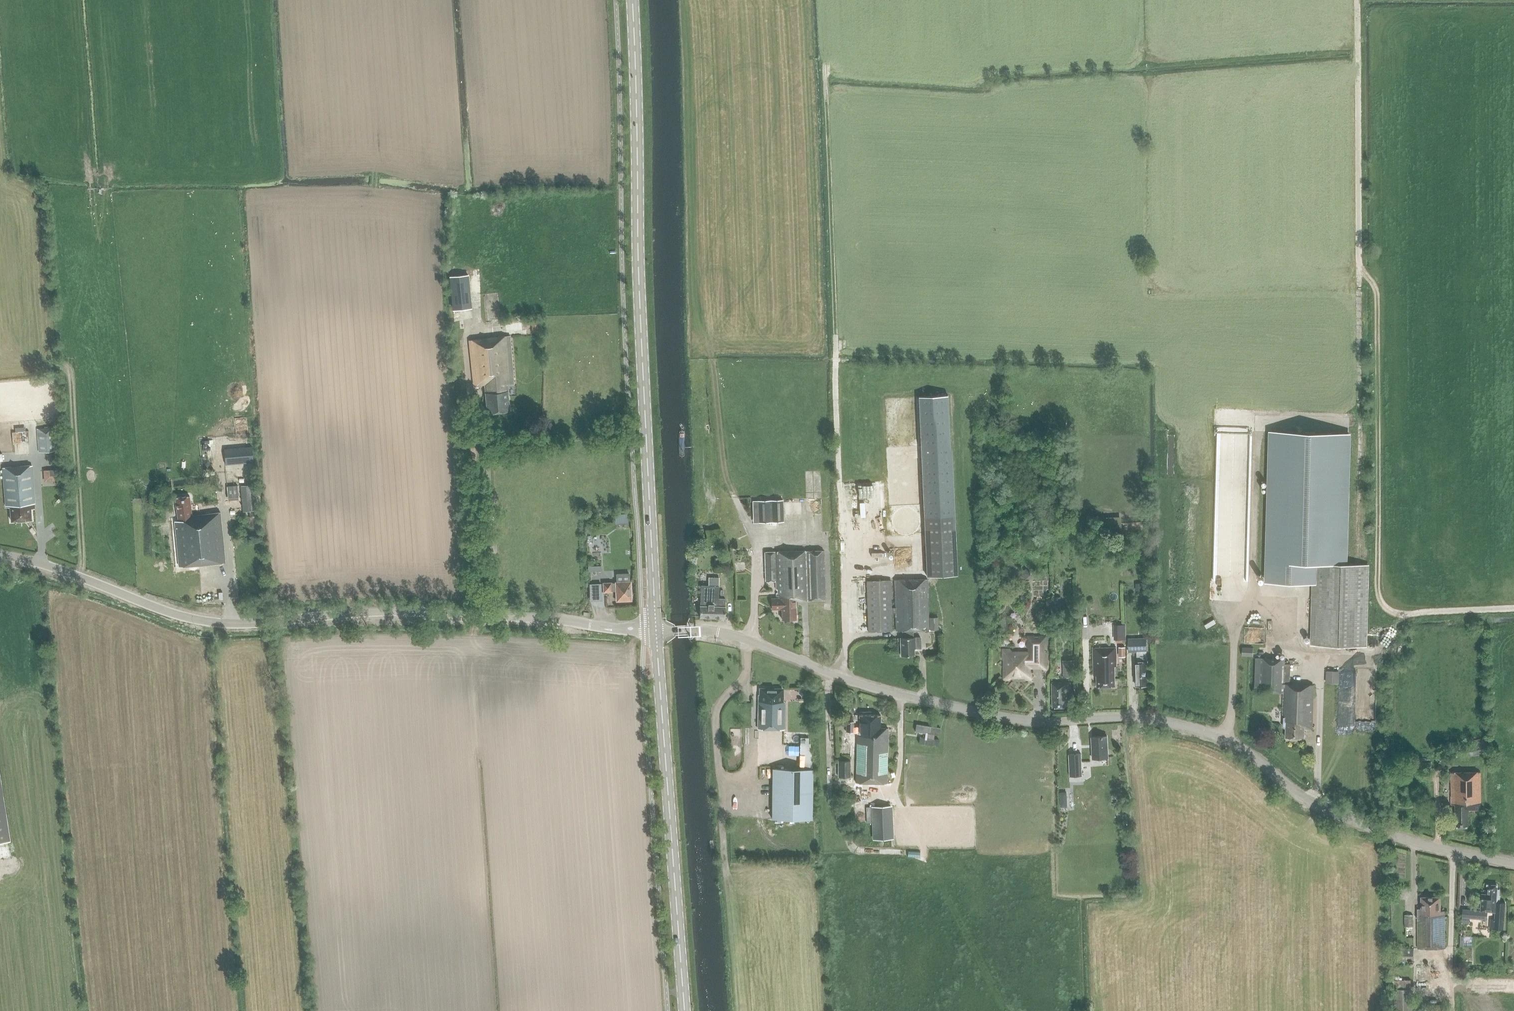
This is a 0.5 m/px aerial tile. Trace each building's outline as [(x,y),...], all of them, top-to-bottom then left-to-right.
[(471,307),(468,275),(450,276),(453,309),(471,307)] [(544,320),(534,320),(534,330),(544,330),(544,320)] [(469,341),(474,386),(484,385),(487,413),(510,411),(507,385),(513,384),(511,342),(510,336),(506,337),(469,341)] [(918,397),(927,576),(957,575),(948,395),(918,397)] [(57,451),(55,427),(53,427),(52,426),(43,427),(43,428),(37,428),(39,452),(57,451)] [(1351,433),(1268,431),(1264,583),(1311,584),(1310,645),(1367,647),(1369,564),(1347,564),(1351,433)] [(252,447),(224,449),(225,466),(254,463),(252,447)] [(31,508),(34,508),(34,502),(32,466),(3,468),(6,508),(10,508),(11,522),(32,520),(31,508)] [(61,469),(43,470),(44,482),(62,481),(61,469)] [(257,510),(254,484),(241,485),(243,512),(257,510)] [(239,499),(238,485),(227,486),(228,500),(239,499)] [(221,513),(191,516),(188,496),(175,498),(178,524),(175,524),(179,567),(226,562),(221,513)] [(783,520),(783,500),(758,501),(758,507),(752,507),(753,515),(759,515),(759,521),(783,520)] [(1003,539),(991,539),(991,550),(1003,550),(1003,539)] [(782,610),(782,620),(796,620),(796,605),(798,605),(798,601),(809,601),(809,600),(825,600),(824,551),(765,553),(765,570),(776,569),(777,599),(772,599),(772,610),(782,610)] [(699,617),(726,618),(726,607),(725,607),(725,599),(718,599),(719,578),(708,577),(708,586),(701,585),(699,617)] [(920,637),(916,638),(913,638),(913,630),(924,630),(929,630),(928,579),(896,580),(896,581),(895,581),(895,608),(891,608),(891,580),(867,581),(868,632),(892,631),(892,614),(896,614),(896,631),(902,630),(902,638),(900,638),(901,656),(914,656),(914,649),(920,648),(920,637)] [(603,592),(611,591),(616,591),(616,601),(631,600),(630,582),(616,582),(616,583),(603,583),(603,592)] [(938,630),(937,617),(929,617),(930,630),(938,630)] [(1125,640),(1125,624),(1113,624),(1113,640),(1125,640)] [(1046,649),(1046,637),(1028,637),(1028,647),(1030,648),(1030,653),(1013,653),(1011,650),(1003,650),(1003,660),(1005,660),(1004,678),(1005,678),(1005,679),(1010,679),(1011,677),(1025,677),(1026,679),(1031,679),(1031,673),(1030,673),(1030,667),(1046,667),(1046,654),(1045,654),(1045,649),(1046,649)] [(1147,652),(1146,637),(1128,638),(1128,653),(1147,652)] [(1253,648),(1242,647),(1241,656),(1252,657),(1253,648)] [(1115,666),(1117,666),(1116,648),(1093,648),(1094,676),(1097,676),(1097,687),(1113,687),(1113,686),(1115,686),(1115,666)] [(1147,662),(1147,656),(1141,656),(1141,662),(1135,662),(1136,686),(1148,686),(1147,662)] [(1311,728),(1313,685),(1289,684),(1290,664),(1285,664),(1286,659),(1255,658),(1254,692),(1283,693),(1282,717),(1284,717),(1283,727),(1286,728),(1285,737),(1304,738),(1304,728),(1311,728)] [(1075,676),(1074,659),(1062,660),(1063,677),(1075,676)] [(1339,671),(1326,671),(1325,683),(1338,683),(1339,671)] [(1067,703),(1073,703),(1073,694),(1069,694),(1068,683),(1053,683),(1053,707),(1067,707),(1067,703)] [(784,729),(785,702),(782,702),(782,690),(760,689),(760,695),(758,695),(758,729),(784,729)] [(887,728),(880,728),(880,715),(859,715),(858,733),(856,733),(856,783),(887,783),(887,728)] [(914,723),(912,731),(923,732),(922,738),(919,738),(918,744),(938,747),(939,741),(930,739),(931,734),(936,734),(937,726),(914,723)] [(800,737),(800,770),(772,769),(771,819),(811,820),(812,770),(810,770),(810,743),(808,743),(808,737),(800,737)] [(1093,759),(1109,758),(1107,737),(1092,737),(1093,759)] [(1082,776),(1081,753),(1068,754),(1069,776),(1082,776)] [(838,761),(838,777),(850,777),(850,761),(838,761)] [(1468,809),(1481,809),(1480,773),(1451,773),(1451,805),(1455,805),(1455,826),(1468,826),(1468,809)] [(0,774),(0,843),(11,841),(0,774)] [(892,838),(890,806),(872,807),(874,838),(892,838)] [(1503,930),(1505,903),(1498,902),(1499,889),(1497,889),(1497,886),(1487,885),(1487,890),(1484,890),(1483,895),(1481,894),(1481,902),(1481,910),(1484,910),(1483,911),(1488,911),(1489,910),(1495,910),(1494,919),(1490,919),(1489,929),(1503,930)] [(1417,949),(1445,948),(1444,911),(1440,911),(1440,897),(1421,897),(1421,909),(1419,909),(1419,915),(1417,915),(1417,949)] [(1479,910),(1462,909),(1461,922),(1469,923),(1469,918),(1486,919),(1487,912),(1479,911),(1479,910)] [(1413,927),(1413,915),(1404,915),(1404,927),(1413,927)] [(1399,976),(1390,976),(1391,988),(1394,988),(1395,1010),(1412,1010),(1410,980),(1399,981),(1399,976)]
